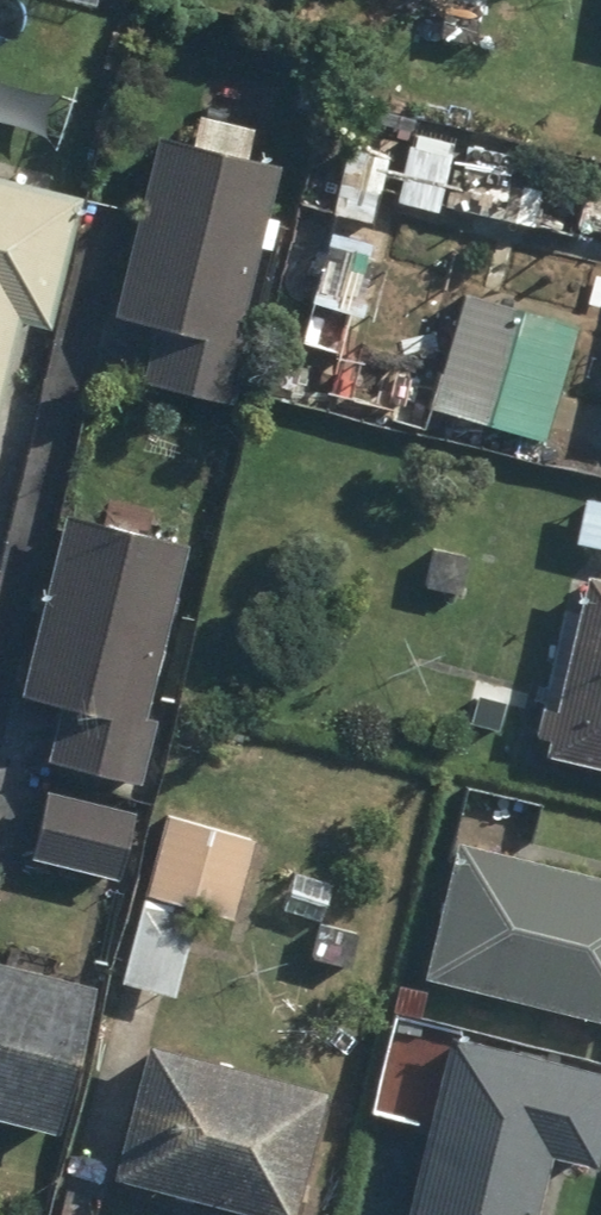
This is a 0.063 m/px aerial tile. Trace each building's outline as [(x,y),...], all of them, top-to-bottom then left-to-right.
[(135,231),(114,312),(162,324),(148,382),(224,400),(282,167),(158,137),(135,231)] [(43,306),(65,183),(0,172),(0,298),(43,306)] [(442,421),(536,436),(557,303),(463,288),(442,421)] [(42,599),(20,686),(62,696),(46,761),(130,782),(189,544),(63,513),(42,599)] [(550,760),(600,771),(600,580),(591,578),(550,760)] [(52,790),(36,857),(119,877),(135,810),(52,790)] [(386,831),(231,795),(133,1214),(296,1214),(386,831)] [(426,982),(600,1026),(600,878),(461,843),(426,982)] [(0,959),(0,1116),(57,1131),(97,985),(0,959)] [(410,1214),(540,1214),(553,1157),(600,1168),(600,1164),(600,1073),(452,1039),(410,1214)]
